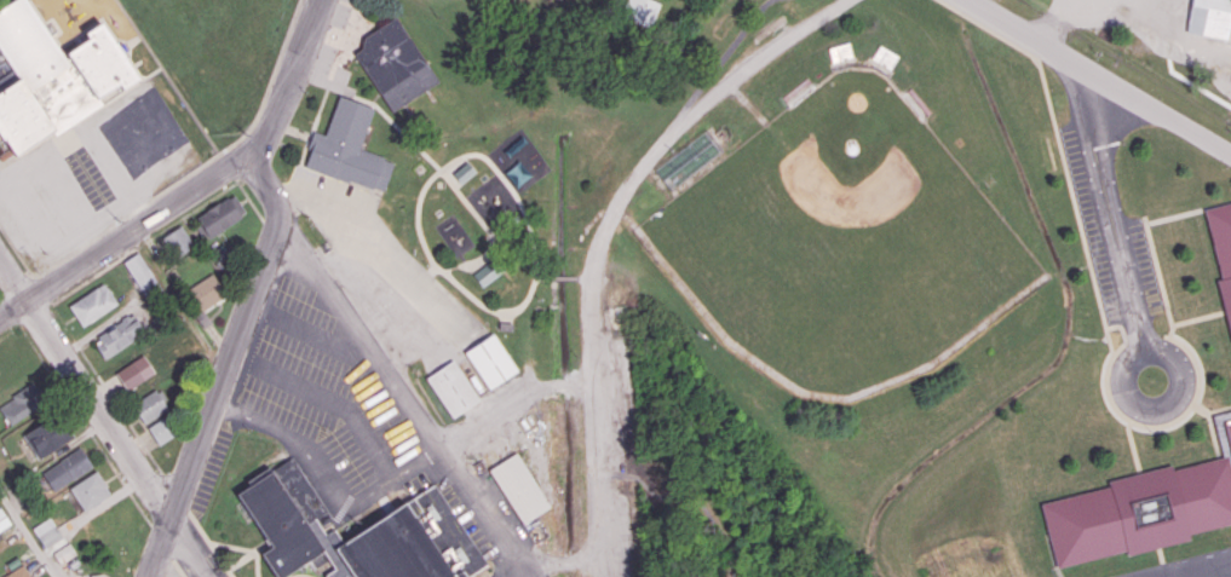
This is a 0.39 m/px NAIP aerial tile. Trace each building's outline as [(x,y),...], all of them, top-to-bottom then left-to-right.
[(7,162),(0,150),(0,82),(11,75),(0,60),(0,0),(1,0),(24,0),(58,51),(79,36),(76,31),(77,29),(98,17),(115,44),(138,77),(7,162)] [(656,0),(626,0),(621,17),(652,27),(660,1),(656,0)] [(1229,39),(1230,27),(1230,0),(1194,0),(1189,30),(1229,39)] [(788,19),(783,15),(755,36),(760,41),(788,19)] [(392,16),(433,81),(390,109),(352,52),(358,47),(359,37),(392,16)] [(380,195),(299,165),(311,132),(323,135),(338,94),(373,108),(357,148),(392,161),(380,195)] [(247,215),(235,193),(192,218),(205,239),(247,215)] [(1221,282),(1215,282),(1223,308),(1223,312),(1224,315),(1230,341),(1230,202),(1202,209),(1221,282)] [(175,256),(194,244),(181,225),(163,236),(175,256)] [(124,260),(143,296),(159,287),(140,252),(124,260)] [(482,287),(502,272),(492,259),(473,274),(482,287)] [(195,311),(225,298),(215,275),(185,288),(195,311)] [(69,305),(82,326),(118,303),(104,282),(69,305)] [(105,357),(145,333),(133,313),(93,338),(105,357)] [(500,322),(499,330),(512,330),(513,322),(500,322)] [(464,351),(489,389),(517,371),(493,333),(464,351)] [(126,389),(154,374),(145,355),(116,370),(126,389)] [(479,400),(454,359),(426,376),(451,418),(479,400)] [(46,403),(34,383),(0,403),(0,408),(10,425),(46,403)] [(168,408),(155,389),(131,404),(144,424),(168,408)] [(1209,410),(1221,456),(1173,469),(1170,461),(1143,468),(1140,469),(1104,478),(1105,485),(1037,503),(1054,569),(1123,550),(1124,556),(1189,540),(1186,533),(1230,522),(1230,404),(1209,410)] [(73,439),(60,415),(24,434),(36,458),(73,439)] [(178,433),(167,415),(148,427),(159,445),(178,433)] [(93,467),(81,447),(41,471),(53,491),(93,467)] [(550,506),(516,452),(489,469),(522,523),(550,506)] [(485,562),(465,576),(324,576),(323,576),(334,567),(322,549),(278,576),(275,576),(259,553),(270,546),(266,543),(235,492),(292,457),(345,541),(435,484),(485,562)] [(111,494),(96,470),(69,487),(83,510),(111,494)] [(11,524),(0,507),(0,531),(11,524)] [(61,535),(50,517),(32,528),(44,546),(61,535)] [(53,553),(60,564),(76,554),(70,543),(53,553)] [(23,564),(1,576),(31,576),(23,564)]
